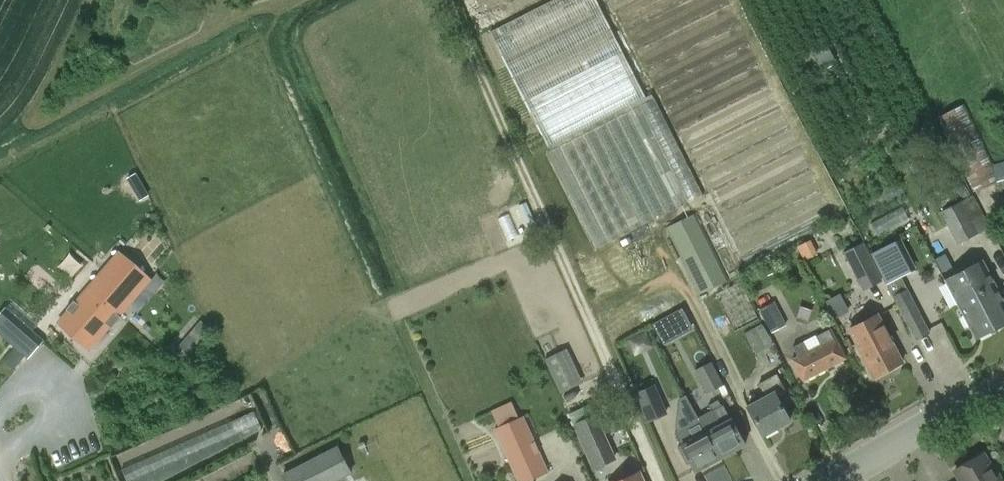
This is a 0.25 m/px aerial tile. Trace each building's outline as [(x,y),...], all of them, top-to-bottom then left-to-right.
[(548,147),(549,149),(548,150),(597,247),(703,193),(652,93),(646,96),(597,0),(553,0),(490,32),(548,147)] [(812,50),(820,66),(835,59),(828,43),(812,50)] [(995,163),(965,102),(937,114),(972,190),(994,180),(999,192),(1003,190),(1003,160),(995,163)] [(138,167),(127,172),(139,204),(150,197),(138,167)] [(958,244),(991,227),(973,194),(941,211),(958,244)] [(876,235),(909,218),(903,206),(870,223),(876,235)] [(712,288),(724,312),(714,317),(723,337),(727,335),(731,343),(746,335),(747,334),(746,331),(743,327),(760,319),(738,275),(729,280),(696,213),(666,228),(700,294),(712,288)] [(898,239),(870,254),(883,279),(885,284),(887,283),(902,276),(906,274),(914,270),(898,239)] [(807,259),(818,254),(811,240),(800,245),(807,259)] [(883,279),(863,241),(843,251),(863,289),(883,279)] [(68,310),(59,322),(90,349),(110,326),(112,328),(112,327),(111,326),(119,316),(121,317),(120,315),(151,280),(119,252),(78,299),(76,298),(76,299),(77,300),(69,310),(67,308),(67,309),(68,310)] [(977,294),(975,296),(985,316),(990,314),(997,327),(1003,324),(1003,299),(983,259),(964,269),(977,294)] [(777,272),(772,260),(763,264),(768,275),(777,272)] [(977,294),(964,269),(944,279),(975,339),(997,327),(990,314),(985,316),(975,296),(977,294)] [(908,287),(893,295),(915,339),(930,332),(908,287)] [(787,323),(774,300),(759,308),(772,331),(787,323)] [(682,309),(654,324),(663,341),(691,326),(682,309)] [(874,377),(903,361),(879,314),(849,330),(874,377)] [(746,331),(747,334),(746,335),(756,352),(773,343),(762,323),(746,331)] [(836,338),(835,337),(830,327),(793,345),(799,356),(793,359),(804,380),(828,368),(847,358),(842,350),(836,338)] [(30,331),(17,346),(29,356),(42,341),(30,331)] [(195,332),(187,342),(195,348),(203,338),(195,332)] [(547,359),(562,393),(574,388),(558,353),(547,359)] [(724,383),(712,359),(694,369),(707,392),(724,383)] [(791,421),(778,397),(788,392),(777,372),(758,382),(766,396),(748,406),(764,435),(791,421)] [(648,424),(669,414),(655,384),(634,393),(648,424)] [(597,413),(595,414),(590,404),(592,403),(587,391),(562,401),(567,414),(569,413),(574,424),(573,424),(593,470),(617,459),(597,413)] [(708,404),(720,424),(708,431),(699,415),(698,416),(720,458),(745,445),(731,418),(723,404),(722,405),(718,398),(708,404)] [(518,418),(511,400),(492,409),(499,426),(494,428),(518,480),(529,480),(550,472),(524,415),(518,418)] [(120,464),(127,480),(167,480),(267,429),(256,407),(120,464)] [(696,471),(720,458),(698,416),(685,423),(686,424),(675,430),(682,445),(696,471)] [(287,480),(335,480),(351,473),(338,447),(284,475),(287,480)] [(1000,476),(995,467),(991,467),(983,454),(955,470),(961,480),(999,480),(998,479),(1000,476)] [(641,472),(620,480),(645,480),(641,472)]
